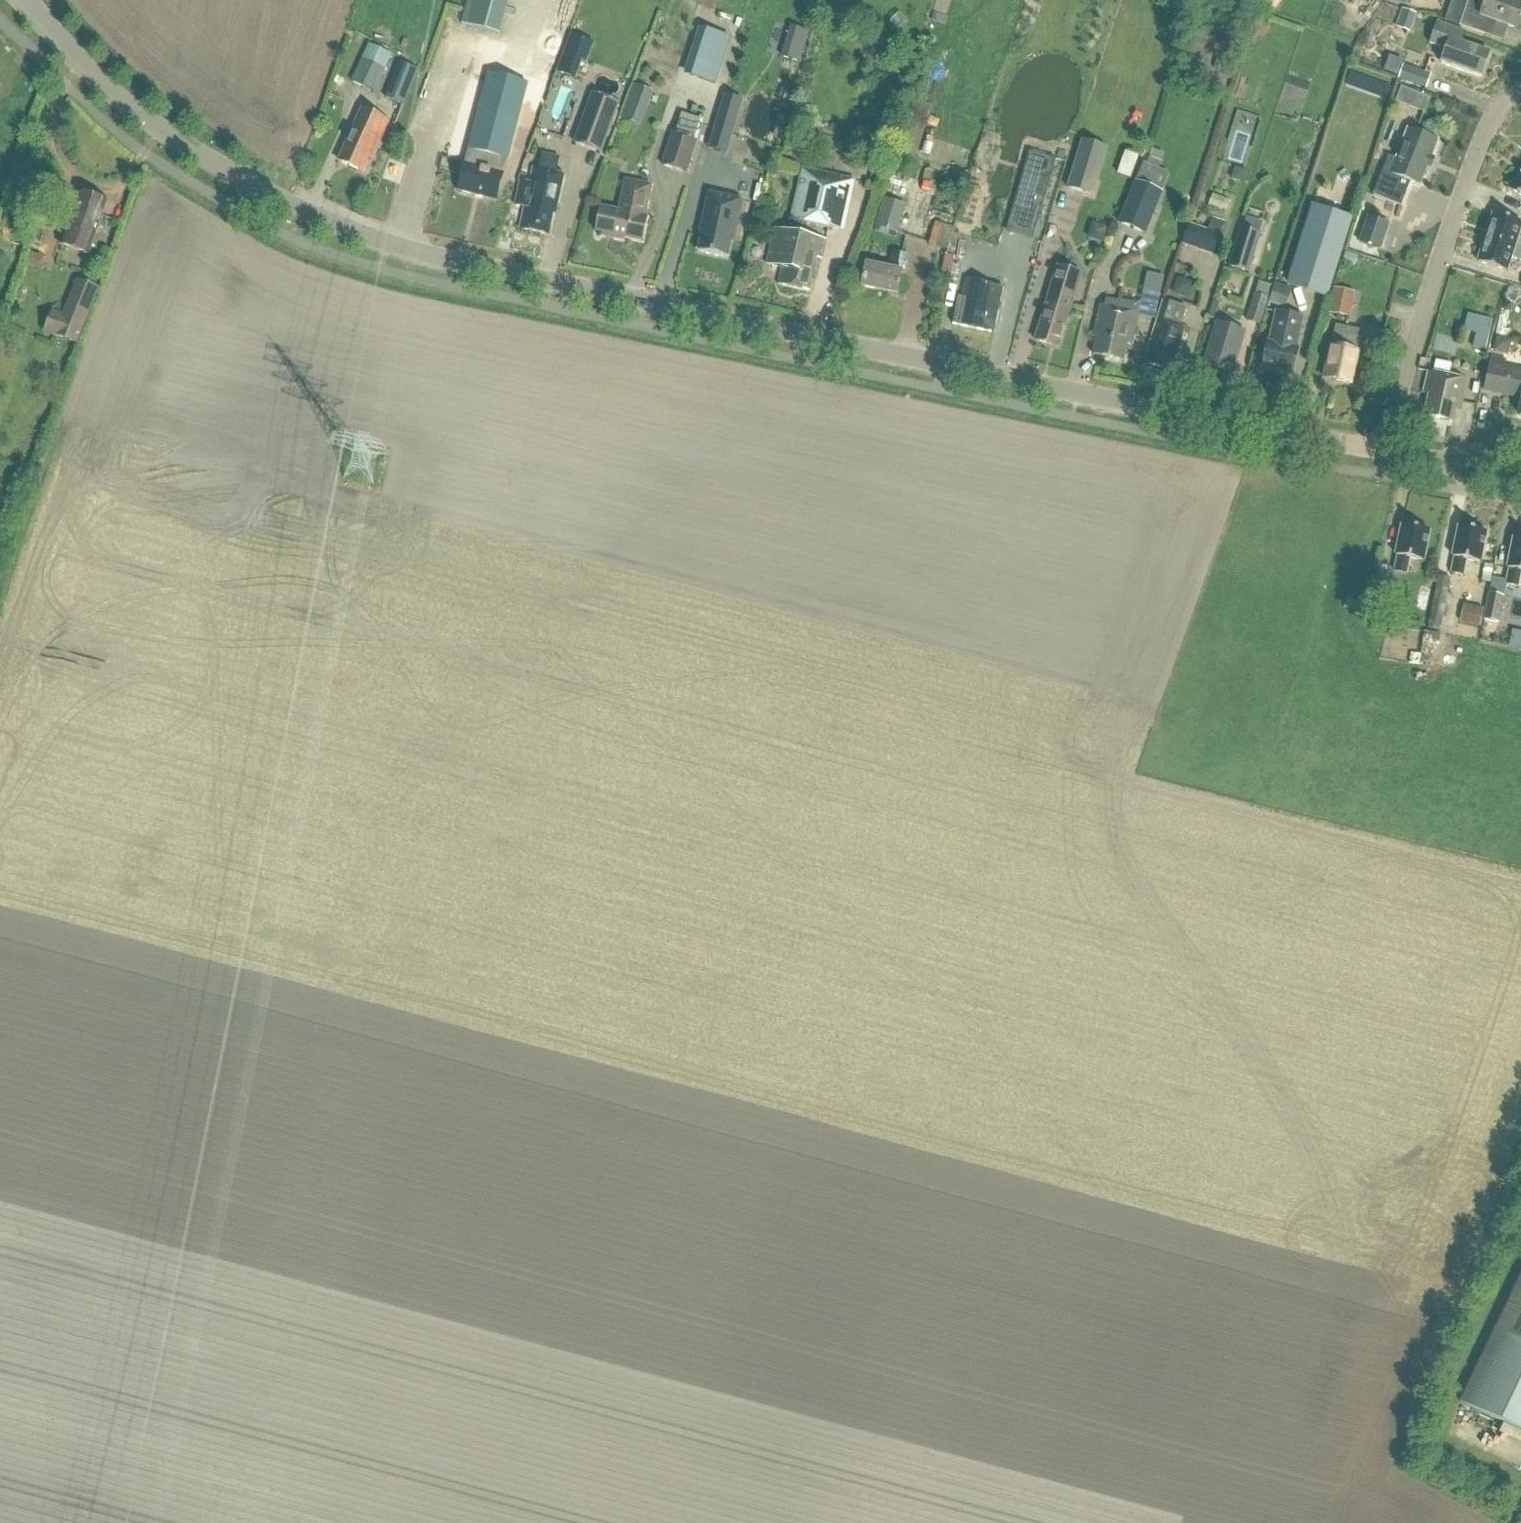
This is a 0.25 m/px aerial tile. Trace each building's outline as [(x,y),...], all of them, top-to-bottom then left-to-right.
[(503,0),(466,0),(460,32),(496,39),(503,0)] [(1505,0),(1485,0),(1484,5),(1470,0),(1469,0),(1459,27),(1480,34),(1485,18),(1506,26),(1514,29),(1520,11),(1520,6),(1505,0)] [(1410,33),(1416,15),(1402,10),(1396,29),(1410,33)] [(790,24),(781,56),(800,62),(809,30),(790,24)] [(1481,79),(1490,55),(1460,44),(1463,34),(1437,25),(1430,46),(1446,51),(1441,65),(1481,79)] [(569,32),(563,51),(588,60),(594,41),(569,32)] [(375,94),(393,57),(369,46),(351,83),(375,94)] [(402,107),(418,69),(400,61),(384,99),(402,107)] [(1426,90),(1431,75),(1403,66),(1398,81),(1426,90)] [(506,160),(524,86),(488,77),(470,151),(478,153),(475,167),(466,164),(459,191),(497,201),(504,174),(491,171),(495,158),(506,160)] [(1421,112),(1427,95),(1395,85),(1389,102),(1421,112)] [(633,88),(627,105),(646,112),(652,96),(633,88)] [(601,155),(620,104),(592,94),(574,145),(601,155)] [(726,96),(717,123),(736,128),(744,102),(726,96)] [(320,100),(322,112),(336,110),(333,97),(320,100)] [(374,159),(390,123),(364,110),(340,162),(363,173),(370,157),(374,159)] [(1420,188),(1438,143),(1408,131),(1396,161),(1389,158),(1374,197),(1402,208),(1411,184),(1420,188)] [(687,174),(697,142),(674,135),(664,167),(687,174)] [(1082,141),(1067,190),(1093,197),(1108,149),(1082,141)] [(1111,177),(1124,182),(1132,157),(1119,153),(1111,177)] [(521,181),(515,207),(526,209),(521,229),(550,236),(556,215),(558,215),(567,176),(558,174),(562,159),(545,155),(542,170),(536,168),(532,184),(521,181)] [(879,182),(882,169),(872,166),(869,180),(879,182)] [(844,232),(856,181),(802,168),(790,219),(844,232)] [(1509,191),(1520,200),(1520,175),(1509,191)] [(645,218),(651,187),(626,182),(620,213),(602,209),(597,232),(605,234),(604,237),(625,241),(626,238),(643,242),(648,219),(645,218)] [(1133,186),(1118,225),(1145,235),(1160,197),(1133,186)] [(1207,192),(1202,206),(1221,212),(1225,197),(1207,192)] [(96,238),(100,225),(98,225),(105,205),(80,196),(64,248),(88,256),(94,237),(96,238)] [(884,197),(873,230),(896,237),(906,204),(884,197)] [(918,229),(922,210),(906,207),(902,226),(918,229)] [(1327,300),(1352,219),(1311,207),(1287,288),(1327,300)] [(693,252),(689,268),(719,275),(723,258),(725,259),(734,217),(700,209),(690,251),(693,252)] [(1520,252),(1520,239),(1518,238),(1520,228),(1520,225),(1494,216),(1486,240),(1520,252)] [(1359,244),(1381,251),(1390,224),(1368,217),(1359,244)] [(1213,256),(1225,223),(1211,218),(1207,231),(1189,225),(1182,245),(1213,256)] [(940,251),(947,228),(935,224),(929,248),(940,251)] [(766,265),(784,269),(780,287),(809,294),(817,259),(822,260),(827,242),(774,229),(766,265)] [(1249,274),(1261,235),(1240,229),(1228,268),(1249,274)] [(1486,240),(1478,264),(1506,273),(1511,258),(1520,262),(1520,252),(1486,240)] [(1359,256),(1347,252),(1343,262),(1355,266),(1359,256)] [(898,296),(905,260),(894,258),(892,270),(867,265),(862,289),(898,296)] [(1060,349),(1083,275),(1060,268),(1037,341),(1060,349)] [(1145,278),(1142,296),(1159,300),(1162,281),(1145,278)] [(77,346),(98,291),(78,283),(64,318),(51,313),(44,333),(77,346)] [(994,335),(1003,291),(967,283),(963,301),(959,300),(954,326),(994,335)] [(1260,326),(1272,287),(1259,283),(1246,322),(1260,326)] [(1276,285),(1270,304),(1285,309),(1291,290),(1276,285)] [(1349,319),(1355,294),(1334,289),(1328,314),(1349,319)] [(1102,305),(1094,338),(1098,339),(1094,356),(1123,362),(1127,346),(1132,345),(1138,316),(1131,315),(1134,304),(1105,298),(1103,305),(1102,305)] [(1171,356),(1176,358),(1185,330),(1181,328),(1187,309),(1164,302),(1144,364),(1167,371),(1171,356)] [(1294,374),(1307,319),(1276,312),(1264,367),(1294,374)] [(1468,316),(1465,331),(1476,333),(1473,349),(1485,352),(1492,321),(1468,316)] [(1231,371),(1242,332),(1215,325),(1204,363),(1231,371)] [(1350,386),(1358,354),(1355,354),(1360,333),(1337,328),(1325,380),(1350,386)] [(1509,340),(1495,337),(1492,351),(1506,354),(1509,340)] [(1505,366),(1506,359),(1490,356),(1483,391),(1520,398),(1520,369),(1505,366)] [(1461,411),(1467,383),(1429,374),(1424,395),(1430,397),(1425,416),(1453,423),(1456,410),(1461,411)] [(1487,394),(1483,410),(1494,413),(1498,397),(1487,394)] [(637,440),(650,440),(649,425),(636,426),(637,440)] [(1423,562),(1429,531),(1402,525),(1396,555),(1398,556),(1395,572),(1406,575),(1409,559),(1423,562)] [(1481,563),(1487,532),(1461,527),(1455,557),(1457,558),(1454,573),(1465,575),(1468,560),(1481,563)] [(1515,537),(1509,566),(1512,566),(1508,584),(1519,586),(1520,577),(1520,538),(1515,537)] [(1439,631),(1450,577),(1437,575),(1426,628),(1439,631)] [(1498,623),(1503,597),(1488,594),(1483,620),(1498,623)] [(1479,626),(1483,608),(1463,604),(1459,622),(1479,626)] [(1419,633),(1420,653),(1437,652),(1436,632),(1419,633)] [(1495,1328),(1460,1403),(1520,1432),(1520,1273),(1495,1328)]
